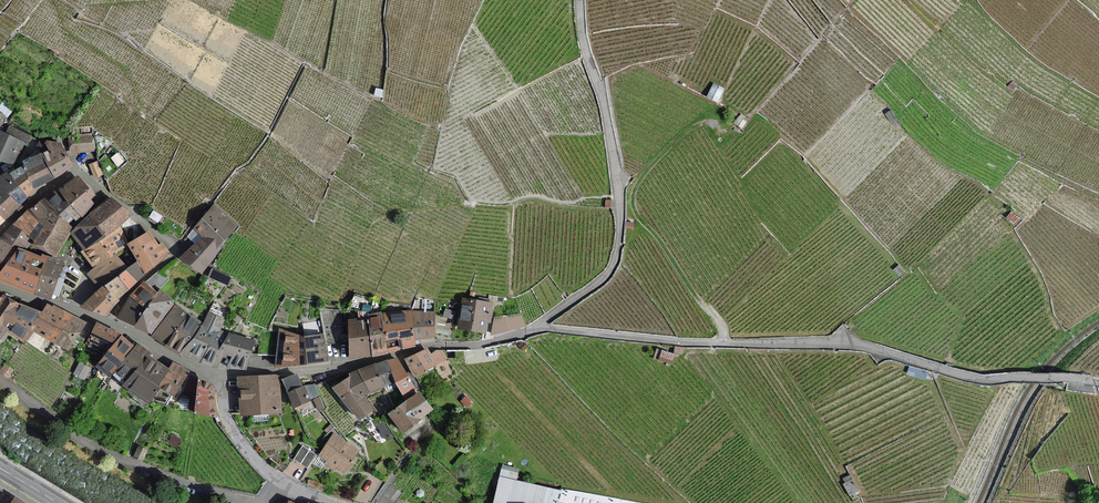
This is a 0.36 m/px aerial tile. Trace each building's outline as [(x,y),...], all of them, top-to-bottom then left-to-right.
[(715,84),(707,99),(717,105),(725,89),(715,84)] [(736,124),(741,128),(746,122),(740,118),(736,124)] [(13,163),(22,142),(0,132),(0,160),(13,163)] [(70,137),(70,152),(93,151),(93,136),(70,137)] [(45,143),(50,150),(41,154),(55,178),(73,165),(60,144),(47,141),(45,143)] [(21,161),(23,166),(34,189),(55,178),(41,154),(21,161)] [(102,174),(97,162),(90,165),(95,177),(102,174)] [(23,166),(8,174),(28,197),(34,189),(23,166)] [(11,196),(21,205),(28,197),(8,174),(6,173),(0,177),(0,206),(11,196)] [(78,176),(58,189),(81,216),(93,203),(90,198),(94,194),(78,176)] [(58,189),(42,200),(68,224),(72,220),(74,219),(76,221),(81,216),(58,189)] [(11,196),(0,206),(0,215),(4,220),(21,205),(11,196)] [(132,214),(111,198),(90,214),(107,236),(120,226),(132,214)] [(29,209),(44,227),(35,241),(33,244),(56,256),(67,236),(72,228),(68,224),(42,200),(29,209)] [(214,205),(195,228),(204,235),(218,246),(237,225),(214,205)] [(29,209),(14,224),(29,238),(35,241),(44,227),(29,209)] [(1012,212),(1008,218),(1016,223),(1020,218),(1012,212)] [(71,233),(86,250),(107,236),(90,214),(71,233)] [(14,224),(0,238),(0,239),(19,248),(25,251),(29,244),(27,242),(29,238),(14,224)] [(115,254),(127,245),(120,226),(107,236),(86,250),(82,252),(95,269),(115,254)] [(149,232),(129,245),(139,260),(146,272),(169,252),(162,242),(158,245),(149,232)] [(221,248),(218,246),(204,235),(180,257),(201,273),(221,248)] [(19,248),(0,239),(0,272),(19,248)] [(19,248),(0,272),(0,280),(26,291),(34,294),(48,257),(43,255),(42,257),(25,251),(19,248)] [(127,270),(115,254),(95,269),(88,274),(101,289),(118,277),(127,270)] [(50,300),(63,263),(48,257),(34,294),(50,300)] [(129,289),(141,277),(146,272),(139,260),(127,270),(118,277),(129,289)] [(899,266),(895,269),(900,275),(904,271),(899,266)] [(118,277),(101,289),(114,305),(129,289),(118,277)] [(120,319),(135,327),(158,293),(144,282),(134,296),(118,318),(120,319)] [(213,282),(209,288),(217,293),(221,287),(213,282)] [(105,316),(114,305),(101,289),(81,306),(105,316)] [(160,289),(158,293),(135,327),(151,335),(173,304),(171,302),(172,301),(160,289)] [(3,295),(0,299),(0,336),(5,329),(24,341),(31,329),(42,313),(28,306),(3,295)] [(465,299),(460,329),(485,333),(487,321),(490,322),(493,303),(465,299)] [(52,307),(48,305),(42,313),(31,329),(55,343),(72,316),(54,305),(52,307)] [(151,336),(165,345),(189,316),(176,305),(151,336)] [(415,346),(415,340),(412,311),(396,312),(402,349),(415,346)] [(434,337),(434,312),(412,311),(415,340),(434,337)] [(181,352),(200,363),(203,358),(219,330),(224,320),(210,312),(202,323),(193,335),(181,352)] [(388,352),(402,349),(396,312),(382,313),(388,352)] [(369,315),(369,316),(372,355),(372,356),(389,353),(388,352),(382,313),(369,315)] [(519,313),(495,318),(492,334),(524,326),(519,313)] [(68,350),(85,323),(72,316),(55,343),(68,350)] [(179,354),(181,352),(193,335),(202,323),(189,316),(165,345),(179,354)] [(350,357),(372,355),(369,316),(349,320),(350,357)] [(103,326),(97,322),(89,340),(108,351),(122,336),(103,326)] [(275,366),(308,364),(305,337),(280,329),(275,366)] [(219,330),(203,358),(212,363),(229,333),(219,330)] [(255,340),(229,333),(212,363),(211,366),(216,367),(225,354),(232,356),(228,367),(246,369),(255,340)] [(305,337),(308,364),(328,361),(323,334),(305,337)] [(108,351),(95,366),(110,377),(135,347),(126,339),(122,336),(108,351)] [(135,347),(110,377),(115,381),(122,387),(147,355),(149,353),(144,350),(137,345),(135,347)] [(657,349),(655,357),(670,362),(673,354),(657,349)] [(416,376),(446,358),(443,352),(436,351),(429,355),(426,350),(407,361),(416,376)] [(167,368),(147,355),(122,387),(149,405),(154,397),(170,370),(167,368)] [(397,358),(388,360),(395,382),(406,400),(417,392),(397,358)] [(385,386),(395,382),(388,360),(377,363),(385,386)] [(80,363),(74,373),(84,379),(90,368),(80,363)] [(170,370),(154,397),(166,404),(171,395),(175,397),(189,372),(184,369),(173,363),(170,370)] [(370,392),(385,386),(377,363),(365,368),(358,370),(370,392)] [(7,378),(13,369),(6,364),(0,372),(7,378)] [(363,395),(370,392),(358,370),(350,373),(352,377),(333,388),(359,419),(373,410),(363,395)] [(239,378),(241,414),(280,411),(278,375),(239,378)] [(296,375),(284,379),(295,406),(319,395),(316,385),(301,388),(296,375)] [(216,396),(216,390),(213,386),(190,376),(183,395),(190,397),(188,412),(216,418),(216,402),(216,396)] [(419,392),(390,414),(404,433),(420,420),(420,418),(432,409),(419,392)] [(320,455),(344,471),(358,451),(334,435),(320,455)] [(148,450),(139,446),(134,457),(142,462),(148,450)] [(302,447),(294,459),(307,467),(315,455),(302,447)] [(563,489),(562,491),(516,480),(518,469),(502,465),(493,502),(640,502),(563,489)] [(852,479),(843,484),(850,495),(858,490),(852,479)]
